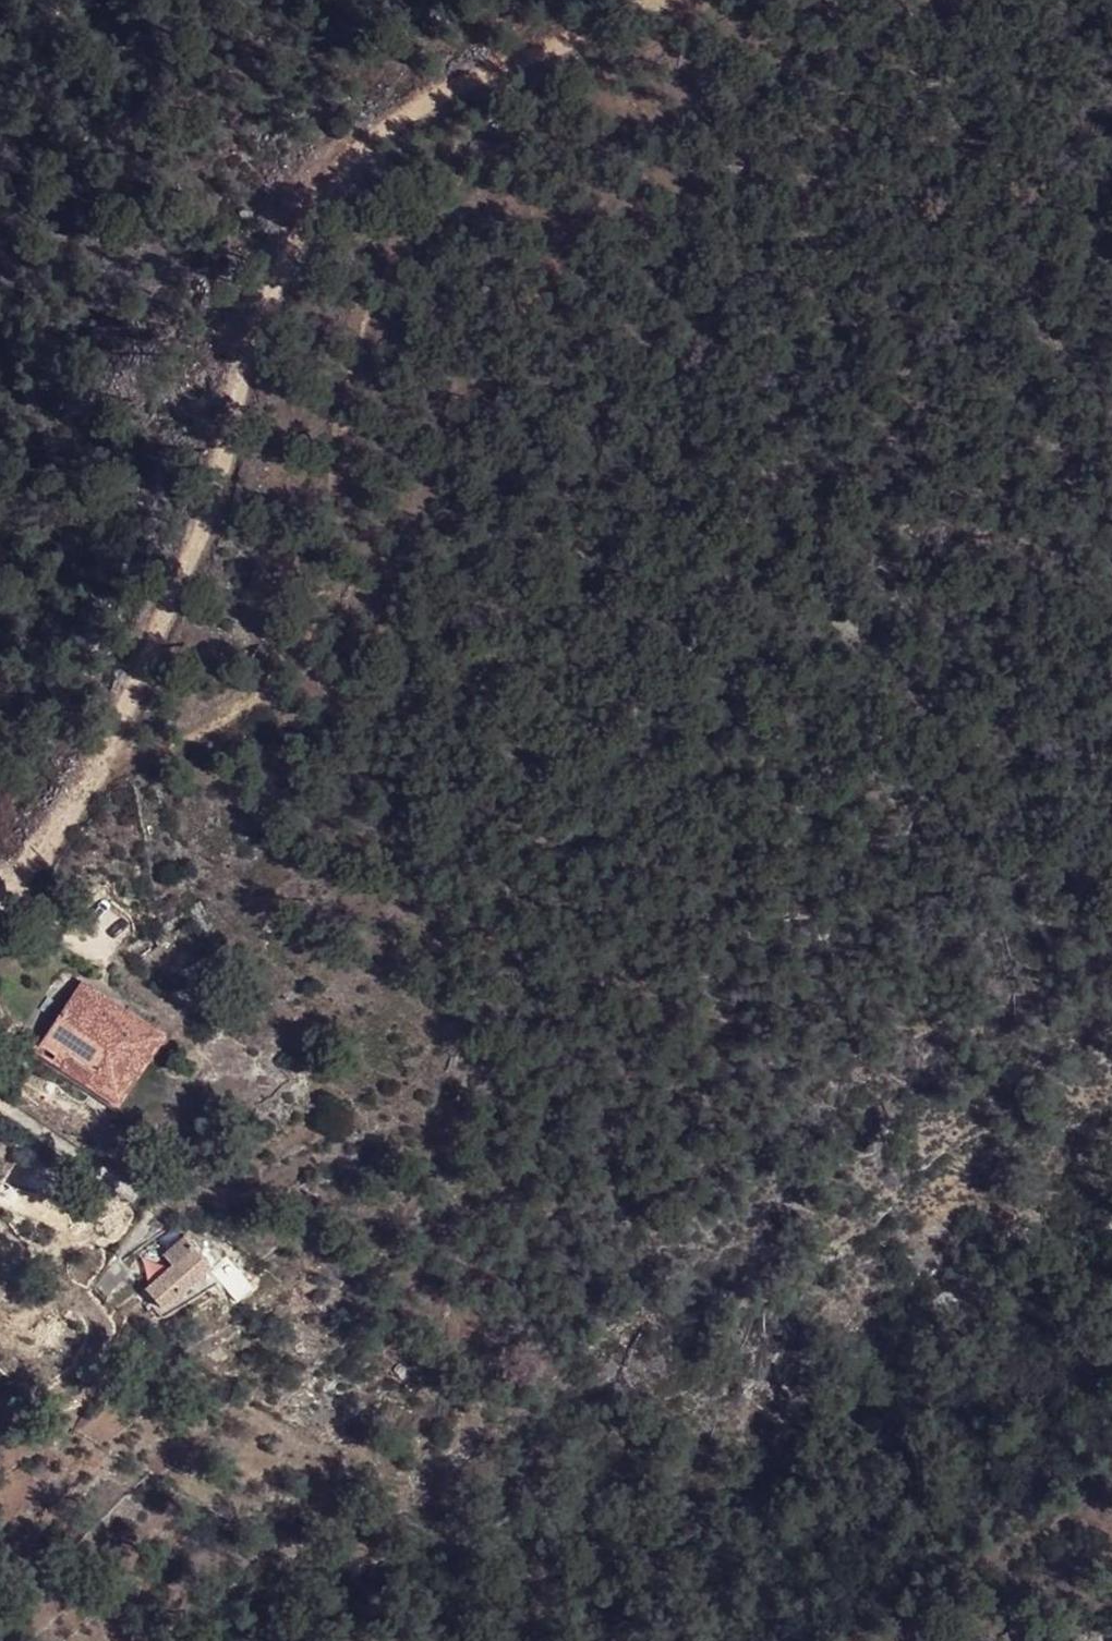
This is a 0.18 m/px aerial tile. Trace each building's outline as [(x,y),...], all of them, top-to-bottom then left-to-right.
[(63,1047),(65,1070),(117,1100),(159,1034),(113,1003),(104,1019),(94,1012),(104,998),(75,980),(38,1043),(57,1057),(63,1047)] [(63,1047),(57,1057),(54,1063),(65,1070),(63,1047)] [(175,1265),(194,1247),(185,1237),(165,1255),(175,1265)] [(165,1309),(211,1265),(194,1247),(175,1265),(147,1289),(165,1309)] [(224,1297),(258,1272),(250,1263),(218,1288),(224,1297)]
